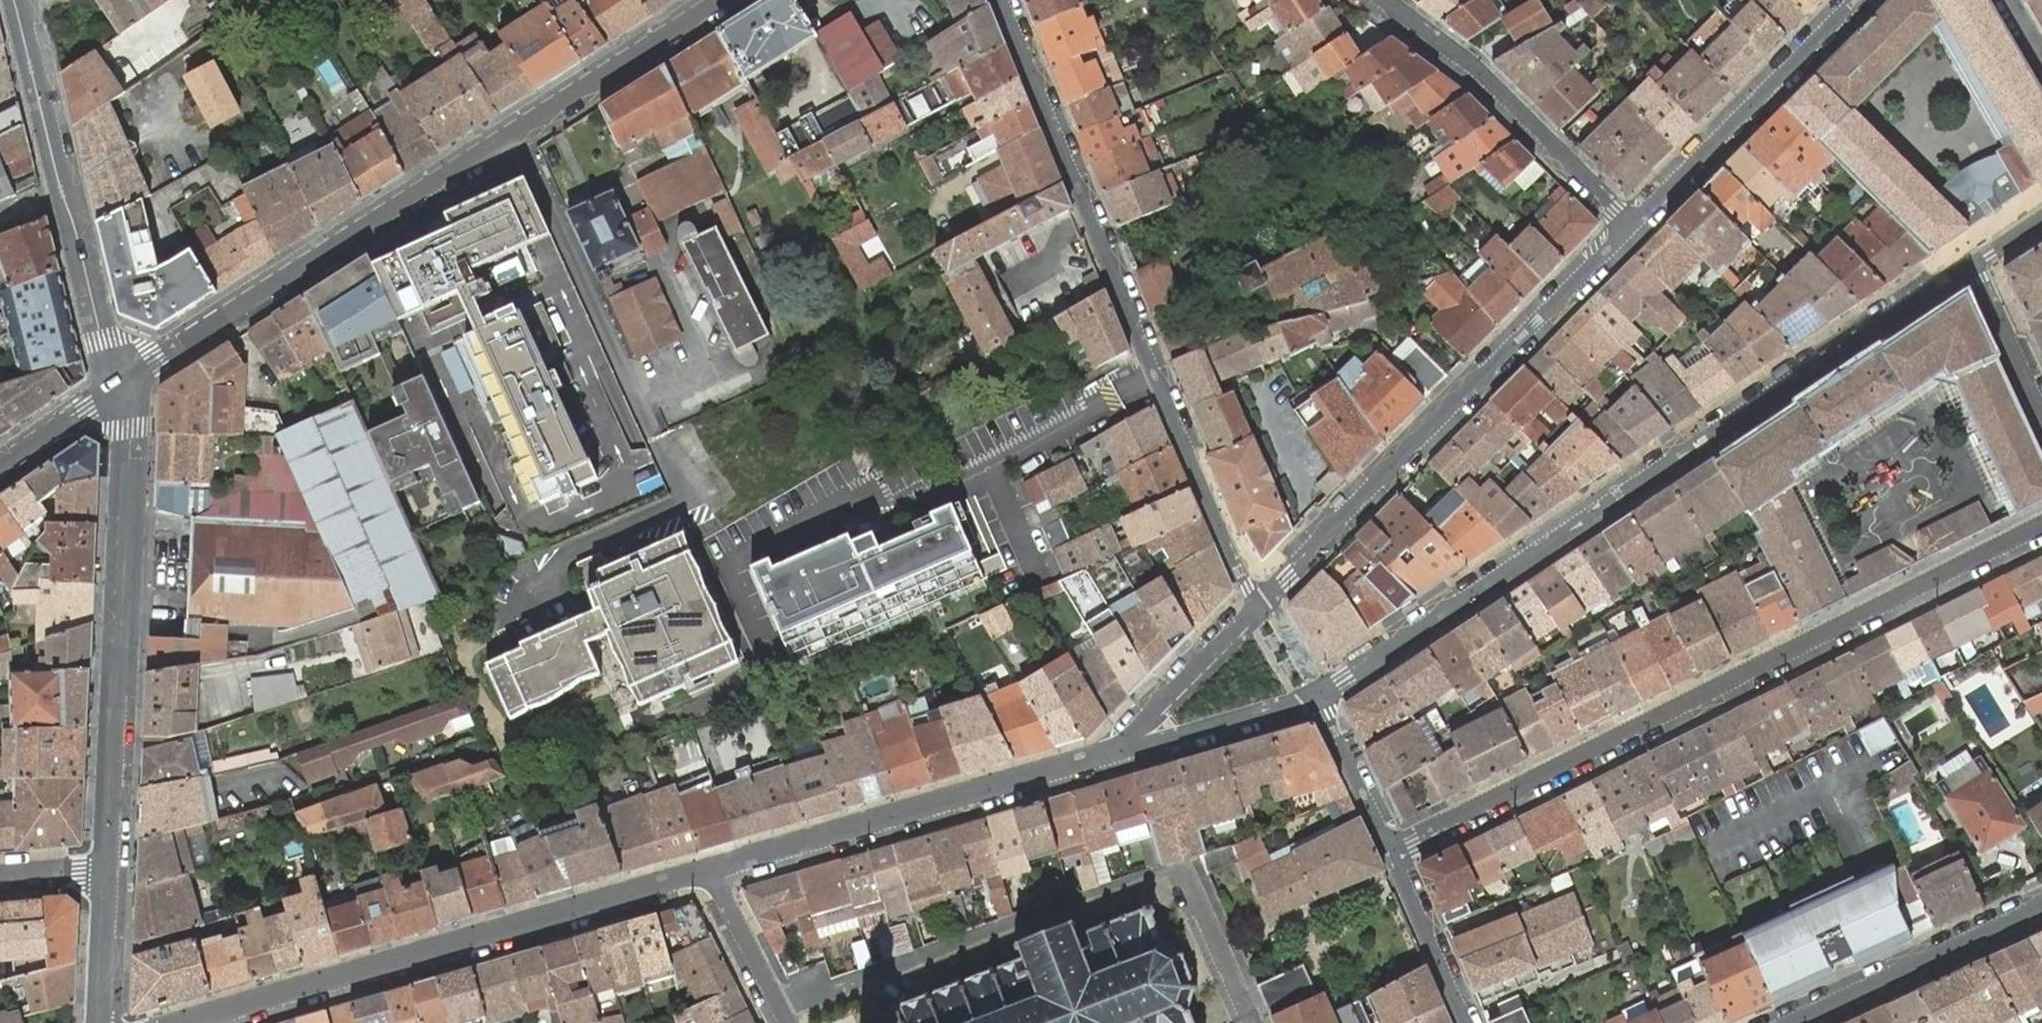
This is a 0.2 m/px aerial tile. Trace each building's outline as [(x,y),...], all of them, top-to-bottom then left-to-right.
[(121,34),(165,4),(171,0),(98,0),(121,34)] [(126,35),(149,70),(196,40),(194,38),(216,24),(201,0),(180,0),(126,35)] [(438,52),(453,43),(432,11),(425,0),(399,0),(413,23),(434,54),(438,52)] [(502,36),(507,43),(536,90),(581,61),(547,8),(544,2),(543,0),(519,0),(516,2),(528,19),(520,24),(502,36)] [(544,2),(547,8),(581,61),(608,44),(576,0),(549,0),(544,2)] [(608,44),(653,15),(642,0),(576,0),(608,44)] [(653,15),(677,0),(642,0),(653,15)] [(718,32),(748,80),(818,35),(809,20),(797,0),(768,0),(718,32)] [(989,5),(987,0),(950,0),(961,22),(989,5)] [(1085,5),(1083,0),(1025,0),(1035,25),(1080,7),(1085,5)] [(1289,33),(1325,9),(1319,0),(1282,0),(1263,12),(1255,18),(1246,23),(1251,32),(1277,15),(1289,33)] [(1258,3),(1263,12),(1282,0),(1256,0),(1258,3)] [(1475,0),(1424,0),(1419,3),(1442,21),(1475,0)] [(1501,18),(1489,0),(1475,0),(1442,21),(1467,40),(1501,18)] [(1709,0),(1702,0),(1717,15),(1687,44),(1697,54),(1732,89),(1765,56),(1720,12),(1709,0)] [(1751,0),(1732,0),(1720,12),(1765,56),(1786,35),(1751,0)] [(1786,35),(1806,14),(1793,0),(1751,0),(1786,35)] [(2001,208),(2021,194),(2041,180),(2041,91),(1989,0),(1891,0),(1784,107),(1820,142),(1852,110),(1839,98),(1933,2),(1943,19),(2016,143),(2004,149),(1998,153),(1999,155),(2008,170),(1995,177),(1994,179),(1993,180),(1992,182),(1991,184),(1991,185),(1990,187),(1991,188),(1990,190),(1991,192),(1992,194),(2001,208)] [(1806,14),(1821,0),(1793,0),(1806,14)] [(2026,2),(2041,29),(2041,0),(2028,0),(2026,2)] [(1582,8),(1576,2),(1567,7),(1572,15),(1582,8)] [(1839,98),(1852,110),(1934,28),(1943,19),(1933,2),(1839,98)] [(1255,18),(1263,12),(1258,3),(1249,9),(1255,18)] [(1553,27),(1545,13),(1541,16),(1533,3),(1505,20),(1518,41),(1523,38),(1526,43),(1530,40),(1553,27)] [(952,72),(1005,44),(989,5),(961,22),(953,27),(932,40),(952,72)] [(1301,63),(1347,34),(1329,6),(1325,9),(1289,33),(1284,36),(1301,63)] [(1078,56),(1097,48),(1093,39),(1099,36),(1091,18),(1085,21),(1080,7),(1035,25),(1052,66),(1078,56)] [(1582,8),(1572,15),(1562,22),(1567,27),(1587,13),(1582,8)] [(1249,9),(1240,15),(1246,23),(1255,18),(1249,9)] [(851,16),(818,35),(849,88),(879,71),(905,56),(882,18),(860,31),(851,16)] [(2016,143),(1943,19),(1934,28),(2004,149),(2016,143)] [(1526,43),(1493,62),(1535,103),(1577,63),(1590,51),(1584,45),(1576,53),(1559,36),(1567,27),(1562,22),(1553,27),(1530,40),(1526,43)] [(1608,34),(1601,28),(1584,45),(1590,51),(1608,34)] [(667,65),(692,118),(748,82),(748,80),(718,32),(667,65)] [(462,56),(499,113),(536,90),(507,43),(496,50),(490,53),(486,47),(484,42),(477,33),(461,44),(464,48),(459,51),(462,56)] [(1330,78),(1333,76),(1354,63),(1363,57),(1347,34),(1301,63),(1295,67),(1303,79),(1323,66),(1330,78)] [(1277,40),(1295,67),(1301,63),(1284,36),(1277,40)] [(1373,81),(1415,54),(1392,37),(1363,57),(1354,63),(1333,76),(1348,99),(1365,87),(1373,81)] [(405,101),(438,152),(499,113),(462,56),(459,51),(453,43),(438,52),(443,58),(447,66),(443,68),(437,73),(436,73),(432,76),(430,77),(405,93),(401,95),(405,101)] [(958,99),(1015,70),(1005,44),(952,72),(946,76),(958,99)] [(1632,58),(1624,49),(1595,79),(1597,82),(1603,87),(1610,81),(1632,58)] [(114,100),(125,92),(121,86),(101,57),(97,51),(62,74),(75,126),(110,102),(114,100)] [(1388,104),(1438,71),(1415,54),(1373,81),(1388,104)] [(1661,89),(1697,124),(1732,89),(1697,54),(1678,73),(1661,89)] [(1078,56),(1052,66),(1068,105),(1106,90),(1094,62),(1082,67),(1078,56)] [(188,76),(197,94),(224,79),(215,62),(190,75),(188,76)] [(1667,62),(1650,78),(1661,89),(1678,73),(1667,62)] [(1577,63),(1535,103),(1561,129),(1603,87),(1597,82),(1592,87),(1578,72),(1581,68),(1577,63)] [(663,149),(698,133),(692,118),(667,65),(601,107),(621,146),(654,130),(663,149)] [(895,102),(879,71),(849,88),(853,95),(866,117),(895,102)] [(1431,119),(1469,94),(1438,71),(1388,104),(1393,112),(1401,107),(1416,129),(1427,122),(1431,119)] [(392,95),(398,91),(396,88),(385,73),(378,77),(391,95),(392,95)] [(975,124),(978,130),(1029,103),(1019,78),(977,101),(968,106),(971,112),(981,107),(987,118),(975,124)] [(1650,78),(1645,83),(1653,90),(1635,107),(1675,147),(1697,124),(1661,89),(1650,78)] [(224,79),(197,94),(204,109),(232,95),(224,79)] [(1379,110),(1388,104),(1373,81),(1365,87),(1379,110)] [(1115,119),(1133,111),(1121,83),(1106,90),(1068,105),(1079,133),(1115,119)] [(1435,158),(1446,151),(1455,145),(1494,119),(1469,94),(1431,119),(1438,129),(1444,126),(1451,139),(1442,145),(1431,152),(1435,158)] [(232,95),(204,109),(213,127),(241,113),(232,95)] [(853,95),(777,135),(789,157),(824,140),(859,121),(866,117),(853,95)] [(372,113),(362,97),(354,102),(364,118),(372,113)] [(1635,107),(1627,100),(1604,124),(1651,171),(1675,147),(1635,107)] [(405,173),(438,152),(405,101),(397,106),(386,112),(382,116),(375,119),(379,125),(405,173)] [(114,111),(110,102),(75,126),(87,176),(98,223),(125,209),(143,199),(151,195),(145,182),(143,178),(142,175),(139,170),(131,150),(128,143),(114,111)] [(866,117),(859,121),(872,144),(907,125),(895,102),(866,117)] [(976,161),(999,149),(1039,128),(1029,103),(978,130),(984,141),(969,148),(976,161)] [(20,104),(0,114),(0,137),(25,125),(20,104)] [(777,135),(761,105),(743,115),(775,174),(780,171),(787,184),(800,177),(789,157),(777,135)] [(1820,142),(1784,107),(1765,126),(1821,182),(1826,176),(1814,165),(1828,151),(1820,142)] [(1925,234),(1950,209),(1936,195),(1852,110),(1820,142),(1828,151),(1881,204),(1904,227),(1911,220),(1925,234)] [(362,200),(405,173),(379,125),(375,119),(372,113),(364,118),(355,124),(336,136),(331,139),(332,142),(334,145),(337,151),(362,200)] [(1115,119),(1079,133),(1090,161),(1128,147),(1115,119)] [(1427,122),(1442,145),(1451,139),(1444,126),(1438,129),(1431,119),(1427,122)] [(1447,175),(1451,183),(1472,169),(1516,140),(1494,119),(1455,145),(1446,151),(1452,160),(1453,160),(1458,167),(1447,175)] [(859,121),(824,140),(836,163),(872,144),(859,121)] [(1651,171),(1604,124),(1599,128),(1598,127),(1580,144),(1582,145),(1579,148),(1627,195),(1651,171)] [(25,125),(0,137),(0,166),(8,182),(36,168),(25,125)] [(1812,191),(1821,182),(1765,126),(1745,146),(1796,197),(1797,197),(1807,186),(1812,191)] [(1006,165),(1022,205),(1062,184),(1039,128),(999,149),(1006,165)] [(789,157),(800,177),(802,181),(811,199),(820,194),(810,177),(836,163),(824,140),(789,157)] [(1516,140),(1472,169),(1485,182),(1493,174),(1507,188),(1535,160),(1516,140)] [(313,145),(286,157),(290,165),(293,172),(320,227),(362,200),(337,151),(334,145),(332,142),(315,150),(313,145)] [(1144,158),(1138,142),(1128,147),(1090,161),(1104,193),(1135,181),(1128,164),(1144,158)] [(1796,197),(1745,146),(1723,168),(1766,210),(1783,193),(1791,202),(1796,197)] [(655,222),(725,190),(724,187),(706,148),(670,164),(636,180),(648,206),(652,213),(652,216),(655,222)] [(1988,215),(2001,208),(1992,194),(1991,192),(1990,190),(1991,188),(1990,187),(1991,185),(1991,184),(1992,182),(1993,180),(1994,179),(1995,177),(2008,170),(1999,155),(1995,156),(1977,161),(1965,167),(1948,181),(1936,195),(1950,209),(1961,199),(1962,198),(1963,198),(1964,197),(1965,197),(1966,197),(1967,197),(1969,197),(1970,197),(1972,197),(1973,198),(1975,198),(1976,199),(1977,200),(1978,201),(1979,202),(1988,215)] [(920,161),(933,184),(942,179),(929,156),(920,161)] [(1193,172),(1188,159),(1173,165),(1179,178),(1193,172)] [(249,184),(242,188),(246,196),(276,255),(320,227),(293,172),(290,165),(281,169),(283,173),(251,189),(249,184)] [(1000,216),(1022,205),(1006,165),(971,183),(980,199),(989,194),(1000,216)] [(14,194),(12,190),(8,182),(0,166),(0,201),(14,194)] [(1774,219),(1766,210),(1723,168),(1699,192),(1737,229),(1749,217),(1757,225),(1762,230),(1774,219)] [(283,173),(281,169),(268,175),(262,178),(249,184),(251,189),(283,173)] [(1122,237),(1144,228),(1140,218),(1173,205),(1170,199),(1181,195),(1172,173),(1162,178),(1159,171),(1135,181),(1104,193),(1118,227),(1122,237)] [(12,190),(14,194),(39,181),(38,177),(12,190)] [(395,256),(375,265),(400,321),(421,311),(471,288),(480,285),(473,270),(530,244),(552,235),(526,179),(505,188),(447,215),(439,219),(432,239),(395,256)] [(955,286),(992,355),(1011,344),(1018,340),(1002,312),(989,287),(974,259),(1071,207),(1062,184),(1022,205),(1000,216),(936,250),(950,278),(955,286)] [(1448,185),(1425,201),(1440,217),(1460,197),(1448,185)] [(1532,227),(1564,258),(1598,223),(1563,188),(1557,193),(1562,198),(1538,222),(1533,218),(1528,223),(1532,227)] [(570,213),(602,282),(612,277),(607,266),(641,251),(629,224),(614,192),(570,213)] [(1737,229),(1699,192),(1668,224),(1702,259),(1712,269),(1719,276),(1728,268),(1718,259),(1734,242),(1744,252),(1744,251),(1751,244),(1745,238),(1741,235),(1742,234),(1737,229)] [(198,257),(218,292),(276,255),(246,196),(236,201),(241,211),(250,228),(237,233),(219,245),(198,257)] [(1969,228),(1988,215),(1979,202),(1978,201),(1977,200),(1976,199),(1975,198),(1973,198),(1972,197),(1970,197),(1969,197),(1967,197),(1966,197),(1965,197),(1964,197),(1963,198),(1962,198),(1961,199),(1950,209),(1925,234),(1911,220),(1904,227),(1931,254),(1969,228)] [(159,268),(143,199),(125,209),(98,223),(120,316),(158,331),(218,292),(198,257),(194,249),(172,263),(159,268)] [(1907,270),(1931,254),(1904,227),(1881,204),(1862,223),(1907,270)] [(600,282),(602,282),(570,213),(568,212),(600,282)] [(666,245),(655,222),(652,216),(652,213),(633,222),(645,248),(648,253),(666,245)] [(1757,226),(1757,225),(1749,217),(1737,229),(1742,234),(1741,235),(1745,238),(1754,228),(1757,226)] [(48,218),(0,236),(0,292),(60,270),(48,218)] [(864,221),(833,239),(862,290),(884,277),(894,272),(864,221)] [(1526,221),(1510,237),(1515,243),(1532,227),(1528,223),(1526,221)] [(1885,285),(1907,270),(1862,223),(1861,221),(1857,226),(1854,223),(1844,233),(1838,228),(1833,232),(1837,237),(1841,241),(1885,285)] [(633,222),(629,224),(641,251),(645,248),(633,222)] [(1702,259),(1668,224),(1637,255),(1667,286),(1671,290),(1702,259)] [(716,226),(683,243),(736,351),(770,335),(716,226)] [(191,245),(194,249),(198,257),(219,245),(211,232),(208,227),(188,240),(191,245)] [(1499,237),(1542,279),(1564,258),(1532,227),(1515,243),(1510,237),(1504,231),(1499,237)] [(1815,258),(1821,252),(1813,244),(1799,230),(1793,236),(1804,247),(1807,250),(1810,252),(1815,258)] [(1273,294),(1286,322),(1320,313),(1371,301),(1369,299),(1375,296),(1377,294),(1381,283),(1373,269),(1363,266),(1355,270),(1336,233),(1309,246),(1309,245),(1284,256),(1285,258),(1261,270),(1258,263),(1236,274),(1247,294),(1255,290),(1260,300),(1273,294)] [(1496,272),(1523,299),(1542,279),(1499,237),(1498,236),(1479,256),(1484,260),(1490,267),(1496,272)] [(1859,302),(1885,285),(1841,241),(1837,237),(1821,252),(1815,258),(1859,302)] [(2041,352),(2041,244),(2004,270),(2041,352)] [(1398,276),(1408,287),(1452,271),(1430,247),(1426,252),(1398,276)] [(607,266),(612,277),(646,262),(641,251),(607,266)] [(1829,322),(1859,302),(1815,258),(1810,252),(1805,257),(1814,267),(1801,279),(1791,270),(1784,277),(1829,322)] [(375,265),(369,254),(305,295),(325,339),(328,345),(330,349),(341,372),(382,353),(373,333),(400,321),(375,265)] [(1667,286),(1637,255),(1618,274),(1663,315),(1670,308),(1673,305),(1661,292),(1667,286)] [(1166,259),(1135,271),(1152,313),(1182,300),(1181,296),(1173,278),(1166,259)] [(1484,260),(1466,279),(1472,285),(1490,267),(1484,260)] [(1784,277),(1791,270),(1786,265),(1779,272),(1782,275),(1784,277)] [(1466,279),(1462,283),(1467,289),(1498,324),(1523,299),(1496,272),(1490,267),(1472,285),(1466,279)] [(1719,276),(1735,290),(1743,283),(1728,268),(1719,276)] [(1710,286),(1719,276),(1712,269),(1702,279),(1710,286)] [(3,334),(10,332),(71,312),(60,270),(0,292),(8,327),(2,328),(3,334)] [(1735,290),(1741,296),(1752,285),(1751,283),(1760,275),(1756,271),(1747,279),(1743,283),(1735,290)] [(1663,315),(1618,274),(1600,292),(1631,323),(1637,316),(1651,330),(1654,327),(1659,326),(1670,336),(1680,327),(1669,317),(1668,319),(1663,315)] [(1791,347),(1829,322),(1784,277),(1782,275),(1776,281),(1782,287),(1762,306),(1756,301),(1751,306),(1791,347)] [(955,286),(950,278),(946,280),(951,289),(955,286)] [(682,330),(658,279),(611,301),(635,352),(682,330)] [(1462,283),(1459,279),(1423,315),(1432,324),(1467,289),(1462,283)] [(494,316),(480,285),(471,288),(485,320),(494,316)] [(1432,324),(1464,359),(1498,324),(1467,289),(1432,324)] [(1097,368),(1130,351),(1105,290),(1058,317),(1066,338),(1068,343),(1072,349),(1083,342),(1097,368)] [(1600,292),(1582,310),(1620,347),(1637,329),(1631,323),(1600,292)] [(1716,459),(1746,506),(1761,530),(1755,534),(1764,552),(1799,622),(1847,599),(1885,579),(1873,557),(1858,565),(1863,574),(1840,586),(1789,484),(1792,483),(1786,473),(1946,365),(1953,375),(2011,501),(2017,514),(2041,501),(2041,457),(1966,294),(1884,350),(1883,349),(1882,349),(1880,348),(1871,354),(1872,354),(1851,368),(1850,368),(1827,383),(1827,384),(1806,398),(1796,404),(1798,405),(1796,406),(1797,407),(1720,460),(1719,458),(1716,459)] [(305,295),(274,315),(304,362),(311,357),(316,353),(318,357),(330,349),(328,345),(325,339),(305,295)] [(1286,322),(1278,324),(1289,350),(1292,356),(1307,347),(1316,342),(1318,345),(1332,341),(1329,331),(1353,323),(1354,326),(1361,324),(1363,318),(1362,316),(1384,311),(1374,301),(1371,301),(1320,313),(1286,322)] [(510,309),(494,316),(485,320),(488,328),(466,337),(542,504),(563,495),(566,500),(579,494),(577,488),(598,478),(557,390),(564,388),(557,373),(549,376),(540,356),(561,347),(542,304),(513,316),(510,309)] [(1764,365),(1791,347),(1747,304),(1726,325),(1727,326),(1764,365)] [(1582,310),(1562,330),(1593,360),(1601,369),(1612,359),(1625,373),(1637,363),(1626,353),(1620,347),(1582,310)] [(10,332),(16,358),(25,355),(40,350),(63,343),(77,338),(71,312),(10,332)] [(250,330),(284,383),(308,368),(304,362),(274,315),(250,330)] [(1172,362),(1227,339),(1224,334),(1218,320),(1164,341),(1172,362)] [(1289,350),(1278,324),(1251,330),(1249,331),(1227,339),(1172,362),(1193,410),(1219,399),(1212,383),(1289,350)] [(1737,383),(1764,365),(1727,326),(1712,340),(1704,330),(1699,336),(1712,353),(1737,383)] [(1632,347),(1643,335),(1637,329),(1620,347),(1626,353),(1637,363),(1639,365),(1645,359),(1632,347)] [(1593,360),(1562,330),(1543,349),(1584,390),(1591,397),(1596,402),(1603,396),(1607,391),(1593,377),(1601,369),(1593,360)] [(1448,375),(1409,337),(1386,360),(1425,397),(1448,375)] [(25,355),(16,358),(19,370),(22,379),(30,377),(45,372),(57,368),(68,365),(82,360),(80,351),(77,338),(63,343),(40,350),(25,355)] [(161,388),(160,432),(211,434),(216,434),(242,435),(244,388),(238,388),(238,367),(245,363),(231,342),(163,386),(161,388)] [(1584,390),(1543,349),(1525,367),(1573,413),(1573,414),(1579,409),(1580,408),(1573,401),(1584,390)] [(1355,360),(1339,376),(1341,379),(1383,439),(1425,397),(1386,360),(1379,352),(1363,368),(1355,360)] [(1672,427),(1701,407),(1664,363),(1655,352),(1647,358),(1651,363),(1642,372),(1633,379),(1637,384),(1672,427)] [(1701,407),(1737,383),(1712,353),(1686,370),(1675,356),(1664,363),(1701,407)] [(68,365),(57,368),(45,372),(30,377),(22,379),(0,386),(0,404),(15,427),(71,389),(85,379),(86,376),(82,360),(68,365)] [(1943,382),(1999,507),(2011,501),(1953,375),(1946,365),(1786,473),(1792,483),(1943,382)] [(1573,413),(1525,367),(1492,401),(1528,436),(1531,440),(1539,448),(1545,442),(1550,436),(1532,418),(1542,408),(1560,426),(1567,419),(1573,413)] [(453,514),(481,501),(425,375),(396,388),(411,421),(371,439),(393,487),(433,469),(453,514)] [(1341,379),(1296,412),(1318,443),(1330,459),(1344,479),(1383,439),(1341,379)] [(1614,406),(1603,396),(1596,402),(1600,406),(1607,413),(1642,447),(1672,427),(1637,384),(1633,379),(1631,381),(1628,384),(1632,388),(1614,406)] [(1235,392),(1219,399),(1193,410),(1212,453),(1207,456),(1239,533),(1244,531),(1262,561),(1293,530),(1235,392)] [(425,602),(441,596),(393,487),(371,439),(354,401),(333,410),(310,420),(295,427),(277,435),(274,435),(273,455),(258,455),(257,475),(237,475),(236,490),(214,489),(214,483),(206,483),(206,489),(191,487),(191,482),(158,481),(156,509),(193,519),(187,639),(150,637),(149,673),(202,665),(258,656),(337,631),(354,626),(380,617),(406,608),(425,602)] [(1528,436),(1492,401),(1472,420),(1501,449),(1508,457),(1512,461),(1516,455),(1531,440),(1528,436)] [(15,427),(0,404),(0,437),(15,427)] [(1171,447),(1153,405),(1082,446),(1088,457),(1109,446),(1117,461),(1106,467),(1111,478),(1120,473),(1171,447)] [(1607,413),(1600,406),(1595,411),(1602,418),(1589,430),(1621,461),(1642,447),(1607,413)] [(1583,414),(1579,409),(1573,414),(1578,419),(1589,430),(1602,418),(1595,411),(1591,407),(1583,414)] [(1578,419),(1573,414),(1573,413),(1567,419),(1577,430),(1554,452),(1545,442),(1539,448),(1545,453),(1580,488),(1621,461),(1589,430),(1578,419)] [(274,427),(277,435),(295,427),(291,419),(274,427)] [(1501,449),(1472,420),(1451,442),(1479,470),(1484,475),(1491,482),(1496,477),(1501,472),(1489,461),(1501,449)] [(160,432),(158,481),(191,482),(191,487),(206,489),(206,483),(214,483),(216,434),(211,434),(160,432)] [(258,435),(258,455),(273,455),(274,435),(258,435)] [(26,479),(42,503),(61,486),(99,478),(100,445),(87,438),(26,479)] [(1505,538),(1531,521),(1501,492),(1498,495),(1491,502),(1481,493),(1479,495),(1466,483),(1479,470),(1451,442),(1430,463),(1455,488),(1471,504),(1505,538)] [(1190,488),(1171,447),(1120,473),(1137,513),(1190,488)] [(1580,488),(1545,453),(1529,468),(1516,455),(1512,461),(1524,474),(1555,505),(1580,488)] [(1715,458),(1673,486),(1704,534),(1746,506),(1716,459),(1715,458)] [(1071,461),(1025,484),(1033,504),(1048,497),(1053,507),(1087,490),(1071,461)] [(1531,521),(1555,505),(1524,474),(1509,489),(1496,477),(1491,482),(1492,483),(1501,492),(1531,521)] [(60,516),(50,516),(51,517),(48,522),(60,523),(97,524),(99,478),(61,486),(60,516)] [(42,503),(26,479),(0,497),(23,530),(43,517),(48,525),(48,522),(51,517),(50,516),(49,513),(42,503)] [(1431,505),(1410,483),(1401,492),(1421,514),(1431,505)] [(1673,486),(1631,514),(1663,562),(1704,534),(1673,486)] [(1136,546),(1141,544),(1146,542),(1201,516),(1190,488),(1137,513),(1124,519),(1128,529),(1136,546)] [(1466,564),(1505,538),(1471,504),(1455,488),(1448,495),(1451,497),(1446,502),(1441,501),(1438,499),(1434,502),(1437,505),(1438,510),(1433,514),(1430,511),(1423,517),(1466,564)] [(1416,598),(1466,564),(1423,517),(1421,514),(1401,492),(1357,537),(1379,560),(1416,598)] [(0,497),(0,546),(2,548),(17,538),(25,549),(32,543),(24,533),(23,530),(0,497)] [(963,503),(955,506),(962,524),(971,521),(963,503)] [(1939,524),(1950,547),(1989,527),(1977,505),(1939,524)] [(962,524),(955,506),(934,515),(938,524),(898,541),(892,526),(855,542),(851,530),(770,564),(768,560),(750,567),(791,662),(986,580),(962,524)] [(1044,511),(1037,514),(1038,516),(1041,522),(1047,520),(1044,511)] [(1631,514),(1604,532),(1639,585),(1646,580),(1639,569),(1651,562),(1659,574),(1667,568),(1663,562),(1631,514)] [(1160,564),(1164,571),(1178,564),(1214,544),(1201,516),(1146,542),(1153,553),(1167,545),(1174,556),(1160,564)] [(94,584),(97,524),(60,523),(48,522),(48,525),(48,532),(40,540),(56,555),(56,565),(25,563),(20,575),(13,590),(39,589),(40,577),(55,578),(55,582),(94,584)] [(518,522),(503,526),(510,552),(524,549),(518,522)] [(1059,522),(1044,529),(1053,551),(1068,544),(1059,522)] [(1873,557),(1885,579),(1950,547),(1939,524),(1873,557)] [(1068,544),(1053,551),(1065,578),(1087,568),(1150,673),(1172,652),(1160,631),(1145,607),(1142,603),(1131,584),(1114,556),(1122,553),(1114,536),(1109,525),(1068,544)] [(1122,553),(1136,546),(1128,529),(1114,536),(1122,553)] [(1579,549),(1614,602),(1639,585),(1604,532),(1579,549)] [(1397,610),(1416,598),(1379,560),(1357,537),(1342,552),(1360,571),(1363,576),(1350,589),(1346,584),(1341,589),(1339,585),(1324,570),(1289,605),(1289,607),(1319,661),(1321,661),(1368,629),(1397,610)] [(646,704),(736,664),(719,627),(711,609),(703,590),(699,592),(690,575),(695,573),(686,555),(679,538),(612,565),(606,551),(582,561),(594,590),(599,588),(606,606),(574,618),(577,624),(542,640),(539,634),(521,643),(525,654),(489,670),(509,712),(531,707),(555,717),(569,695),(589,691),(607,687),(595,662),(621,650),(646,704)] [(1160,631),(1172,652),(1194,630),(1167,585),(1160,574),(1141,544),(1136,546),(1122,553),(1114,556),(1131,584),(1142,603),(1145,607),(1160,631)] [(1177,580),(1167,585),(1194,630),(1232,591),(1233,588),(1214,544),(1178,564),(1185,576),(1188,581),(1185,583),(1182,577),(1177,580)] [(1167,545),(1153,553),(1160,564),(1174,556),(1167,545)] [(2,548),(0,546),(0,585),(6,580),(13,590),(20,575),(2,548)] [(1608,605),(1614,602),(1579,549),(1554,566),(1586,613),(1605,601),(1608,605)] [(1799,622),(1764,552),(1758,555),(1761,562),(1746,570),(1748,574),(1741,578),(1770,637),(1799,622)] [(2033,561),(2041,579),(2041,556),(2033,561)] [(2003,576),(2022,612),(2036,604),(2041,615),(2041,579),(2033,561),(2003,576)] [(1566,626),(1586,613),(1554,566),(1529,582),(1561,630),(1567,638),(1572,634),(1566,626)] [(1087,568),(1065,578),(1060,580),(1098,643),(1103,652),(1129,695),(1150,673),(1087,568)] [(1360,571),(1346,584),(1350,589),(1363,576),(1360,571)] [(2003,576),(1979,588),(2000,628),(2014,621),(2021,635),(2031,629),(2031,628),(2022,612),(2003,576)] [(39,641),(47,639),(92,623),(94,584),(55,582),(55,578),(40,577),(39,589),(44,588),(42,630),(38,629),(39,641)] [(1741,578),(1701,598),(1702,601),(1730,657),(1770,637),(1741,578)] [(1529,582),(1504,599),(1539,651),(1547,646),(1544,641),(1561,630),(1529,582)] [(1979,588),(1936,609),(1961,646),(1971,662),(1992,650),(2001,646),(1999,641),(1993,644),(1989,635),(2000,628),(1979,588)] [(1504,599),(1479,616),(1510,663),(1513,668),(1514,669),(1540,652),(1539,651),(1504,599)] [(1671,617),(1698,673),(1730,657),(1702,601),(1671,617)] [(1017,627),(1004,605),(979,615),(994,640),(1017,627)] [(1641,628),(1670,687),(1698,673),(1671,617),(1666,607),(1660,610),(1663,617),(1649,624),(1641,608),(1634,612),(1641,628)] [(420,656),(406,608),(380,617),(354,626),(367,673),(420,656)] [(1936,609),(1912,621),(1932,660),(1941,678),(1962,667),(1959,661),(1954,664),(1947,653),(1961,646),(1936,609)] [(1479,616),(1454,632),(1486,680),(1505,666),(1509,671),(1513,668),(1510,663),(1479,616)] [(1912,621),(1883,636),(1903,675),(1921,666),(1926,676),(1919,679),(1922,687),(1941,678),(1932,660),(1912,621)] [(37,664),(37,671),(90,670),(92,623),(47,639),(47,664),(37,664)] [(1612,643),(1641,701),(1670,687),(1641,628),(1620,639),(1615,629),(1607,632),(1612,643)] [(1454,632),(1429,649),(1460,696),(1466,705),(1486,692),(1490,698),(1496,695),(1486,680),(1454,632)] [(1883,636),(1850,652),(1872,694),(1897,682),(1900,687),(1906,683),(1903,675),(1883,636)] [(12,650),(9,637),(0,640),(0,654),(12,650)] [(2001,646),(1992,650),(2004,670),(2019,663),(2026,659),(2013,639),(2007,643),(2001,646)] [(1582,658),(1611,716),(1641,701),(1612,643),(1582,658)] [(22,646),(12,650),(13,672),(22,671),(22,646)] [(1084,663),(1099,654),(1095,648),(1080,657),(1084,663)] [(1386,677),(1416,721),(1421,719),(1415,710),(1445,690),(1452,702),(1460,696),(1429,649),(1386,677)] [(0,654),(0,665),(1,665),(2,679),(12,678),(12,705),(0,705),(0,721),(3,721),(3,730),(4,730),(13,729),(87,728),(90,670),(37,671),(22,671),(13,672),(12,650),(0,654)] [(1129,695),(1103,652),(1099,654),(1084,663),(1080,657),(1073,661),(1108,717),(1129,695)] [(1850,652),(1816,669),(1847,730),(1853,727),(1848,714),(1867,705),(1875,701),(1872,694),(1850,652)] [(1073,661),(1069,654),(1043,669),(1044,671),(1085,738),(1088,737),(1108,717),(1073,661)] [(926,667),(922,655),(916,657),(920,669),(926,667)] [(1582,658),(1551,673),(1556,682),(1581,731),(1611,716),(1582,658)] [(1534,670),(1538,679),(1551,673),(1546,663),(1534,670)] [(148,690),(146,737),(173,737),(180,735),(198,732),(199,731),(201,684),(201,681),(202,665),(149,673),(148,690)] [(1921,666),(1903,675),(1906,683),(1908,685),(1919,679),(1926,676),(1921,666)] [(1816,669),(1788,683),(1811,729),(1816,740),(1836,731),(1841,739),(1849,735),(1847,730),(1816,669)] [(297,670),(253,674),(256,706),(301,701),(297,670)] [(1057,746),(1085,738),(1044,671),(1021,685),(1057,746)] [(1347,712),(1366,750),(1416,721),(1386,677),(1350,701),(1347,712)] [(932,684),(937,695),(943,692),(939,681),(932,684)] [(989,687),(979,691),(982,698),(1013,758),(1057,746),(1021,685),(1020,683),(1000,692),(996,682),(988,685),(989,687)] [(1556,682),(1530,695),(1554,745),(1581,731),(1556,682)] [(1788,683),(1761,697),(1784,743),(1811,729),(1788,683)] [(1526,688),(1499,701),(1499,702),(1528,758),(1554,745),(1530,695),(1526,688)] [(2024,701),(2033,715),(2041,711),(2041,693),(2024,701)] [(461,695),(298,753),(302,763),(305,762),(310,776),(336,767),(337,770),(353,763),(361,751),(397,738),(410,743),(443,731),(451,719),(470,713),(461,695)] [(1761,697),(1732,711),(1760,769),(1764,778),(1772,774),(1763,755),(1778,747),(1781,754),(1787,751),(1784,743),(1761,697)] [(965,773),(1013,758),(982,698),(974,701),(977,710),(953,716),(950,707),(942,710),(965,773)] [(977,710),(974,701),(950,707),(953,716),(977,710)] [(1875,701),(1867,705),(1875,722),(1884,717),(1881,713),(1875,701)] [(1460,723),(1449,730),(1452,734),(1453,737),(1458,747),(1476,784),(1502,771),(1528,758),(1499,702),(1488,708),(1492,716),(1464,730),(1460,723)] [(1470,711),(1467,713),(1470,717),(1479,712),(1476,707),(1473,709),(1470,711)] [(1416,721),(1366,750),(1385,789),(1387,789),(1400,781),(1410,775),(1413,773),(1443,756),(1431,736),(1441,729),(1448,740),(1453,737),(1452,734),(1449,730),(1447,727),(1436,709),(1421,719),(1416,721)] [(934,782),(965,773),(942,710),(911,719),(934,782)] [(911,719),(909,715),(883,725),(877,711),(866,715),(867,718),(895,793),(934,782),(911,719)] [(1732,711),(1704,725),(1732,783),(1737,792),(1743,788),(1739,780),(1760,769),(1732,711)] [(474,724),(470,713),(453,719),(457,730),(474,724)] [(862,733),(824,745),(827,754),(847,807),(895,793),(867,718),(859,720),(862,733)] [(1312,722),(1273,734),(1290,794),(1313,788),(1319,807),(1334,801),(1349,793),(1315,724),(1314,723),(1313,723),(1312,723),(1312,722)] [(1704,725),(1676,739),(1705,796),(1732,783),(1704,725)] [(85,777),(87,728),(13,729),(4,730),(4,770),(1,769),(2,778),(16,778),(85,777)] [(209,769),(210,776),(215,775),(213,763),(206,729),(199,731),(198,732),(180,735),(180,743),(193,740),(200,771),(209,769)] [(1273,734),(1226,748),(1242,807),(1250,804),(1245,788),(1271,781),(1276,798),(1290,794),(1273,734)] [(145,750),(143,789),(210,776),(209,769),(200,771),(193,740),(180,743),(180,735),(173,737),(146,737),(145,750)] [(1676,739),(1648,753),(1681,819),(1687,817),(1691,815),(1689,810),(1685,812),(1683,807),(1705,796),(1676,739)] [(1444,800),(1476,784),(1458,747),(1443,756),(1413,773),(1416,777),(1420,775),(1429,771),(1444,800)] [(1226,748),(1179,762),(1199,829),(1244,816),(1242,807),(1226,748)] [(213,763),(215,775),(279,760),(278,754),(272,754),(270,750),(213,763)] [(1648,753),(1620,767),(1649,824),(1667,815),(1674,829),(1689,822),(1687,817),(1681,819),(1648,753)] [(804,820),(847,807),(827,754),(784,766),(804,820)] [(1937,785),(1983,854),(2026,825),(1981,755),(1937,785)] [(505,776),(493,758),(475,764),(462,760),(446,765),(446,764),(420,773),(427,801),(437,798),(471,788),(489,781),(505,776)] [(773,829),(804,820),(784,766),(783,765),(775,767),(772,759),(749,767),(752,774),(773,829)] [(1920,774),(1911,760),(1897,767),(1905,782),(1914,778),(1920,774)] [(305,762),(302,763),(309,783),(338,773),(337,770),(336,767),(310,776),(305,762)] [(1179,762),(1136,774),(1153,833),(1162,865),(1199,855),(1205,854),(1205,853),(1199,829),(1179,762)] [(734,840),(773,829),(752,774),(749,767),(736,771),(739,781),(743,790),(719,799),(720,802),(734,840)] [(1620,767),(1592,781),(1621,838),(1638,830),(1644,843),(1655,837),(1649,824),(1620,767)] [(1897,767),(1892,769),(1900,785),(1905,782),(1897,767)] [(1429,771),(1420,775),(1435,804),(1444,800),(1429,771)] [(701,850),(734,840),(720,802),(719,799),(716,789),(710,772),(696,777),(700,788),(679,796),(701,850)] [(427,801),(420,773),(412,776),(419,803),(427,801)] [(1136,774),(1102,784),(1120,843),(1139,837),(1153,833),(1136,774)] [(143,797),(141,840),(185,828),(202,824),(219,820),(212,784),(210,776),(143,789),(143,797)] [(85,777),(16,778),(15,803),(0,803),(0,852),(18,851),(82,845),(85,777)] [(493,792),(489,781),(471,788),(473,799),(493,792)] [(743,790),(739,781),(721,788),(716,789),(719,799),(743,790)] [(1387,789),(1385,789),(1400,820),(1403,819),(1416,813),(1400,781),(1387,789)] [(1592,781),(1564,795),(1581,829),(1589,846),(1592,852),(1596,860),(1602,857),(1598,849),(1612,843),(1616,852),(1626,848),(1623,842),(1621,838),(1592,781)] [(371,787),(380,815),(387,813),(378,784),(371,787)] [(1089,852),(1120,843),(1102,784),(1072,793),(1089,852)] [(304,838),(338,827),(368,819),(380,815),(371,787),(346,796),(345,795),(297,813),(304,838)] [(666,860),(701,850),(679,796),(677,790),(645,801),(666,860)] [(1072,793),(1044,801),(1060,858),(1070,855),(1079,853),(1083,866),(1078,866),(1085,890),(1099,886),(1092,863),(1092,861),(1089,852),(1072,793)] [(1249,873),(1251,875),(1268,917),(1385,870),(1374,846),(1361,818),(1349,793),(1334,801),(1346,826),(1290,853),(1266,865),(1249,873)] [(1565,858),(1581,850),(1573,833),(1581,829),(1564,795),(1541,807),(1565,858)] [(623,873),(666,860),(645,801),(644,798),(602,814),(623,873)] [(1044,801),(1014,810),(1032,868),(1051,863),(1060,860),(1060,858),(1044,801)] [(2027,813),(2041,837),(2041,803),(2027,813)] [(1541,807),(1517,818),(1534,852),(1546,845),(1549,851),(1554,848),(1563,866),(1568,864),(1565,858),(1541,807)] [(262,808),(219,820),(221,828),(265,816),(262,808)] [(380,815),(368,819),(371,831),(376,850),(382,848),(413,840),(403,808),(387,813),(380,815)] [(572,887),(623,873),(602,814),(600,809),(583,815),(583,816),(558,826),(557,823),(540,829),(544,836),(572,887)] [(1014,810),(985,818),(1003,878),(1032,870),(1032,868),(1014,810)] [(985,818),(956,826),(972,882),(973,886),(982,883),(980,874),(986,872),(994,900),(999,918),(1001,920),(1012,916),(1014,914),(1008,896),(1003,878),(985,818)] [(1517,818),(1486,834),(1507,876),(1508,877),(1513,874),(1510,867),(1517,863),(1523,861),(1535,854),(1534,852),(1517,818)] [(368,819),(338,827),(342,840),(371,831),(368,819)] [(1655,837),(1644,843),(1649,855),(1695,834),(1691,827),(1689,822),(1674,829),(1655,837)] [(141,840),(139,889),(190,873),(197,871),(187,835),(200,832),(203,831),(202,824),(185,828),(141,840)] [(544,836),(540,829),(538,826),(513,837),(517,847),(544,836)] [(956,826),(927,835),(944,891),(946,899),(956,933),(969,929),(956,888),(972,882),(956,826)] [(197,871),(208,867),(200,832),(187,835),(197,871)] [(1153,833),(1139,837),(1147,865),(1161,861),(1153,833)] [(1486,834),(1459,847),(1478,882),(1483,880),(1488,878),(1491,876),(1496,874),(1499,873),(1502,878),(1507,876),(1486,834)] [(927,835),(894,845),(913,909),(915,914),(916,917),(921,916),(918,908),(946,899),(944,891),(927,835)] [(1250,836),(1231,844),(1239,861),(1246,877),(1251,875),(1249,873),(1266,865),(1252,835),(1250,836)] [(539,897),(572,887),(544,836),(517,847),(520,852),(539,897)] [(520,852),(517,847),(513,837),(486,845),(490,858),(491,860),(520,852)] [(1092,863),(1099,886),(1111,881),(1103,855),(1122,849),(1120,843),(1089,852),(1092,861),(1092,863)] [(1612,843),(1598,849),(1602,857),(1616,852),(1612,843)] [(1205,854),(1199,855),(1208,875),(1239,861),(1231,844),(1205,853),(1205,854)] [(894,845),(868,853),(885,909),(887,916),(913,909),(894,845)] [(1592,852),(1589,846),(1581,850),(1565,858),(1568,864),(1571,870),(1573,869),(1578,867),(1583,865),(1593,861),(1589,854),(1592,852)] [(1421,866),(1446,924),(1472,913),(1461,890),(1478,882),(1459,847),(1421,866)] [(1912,937),(1983,905),(1959,851),(1921,870),(1917,860),(1906,865),(1897,870),(1898,908),(1911,935),(1912,937)] [(505,907),(539,897),(520,852),(491,860),(495,873),(505,907)] [(868,853),(840,861),(857,917),(862,928),(874,925),(885,960),(898,955),(890,929),(888,921),(887,916),(885,909),(868,853)] [(1070,855),(1060,858),(1060,860),(1061,865),(1072,862),(1070,855)] [(473,916),(505,907),(495,873),(491,860),(490,858),(458,867),(459,871),(473,916)] [(1897,941),(1911,935),(1898,908),(1897,870),(1906,865),(1903,859),(1865,877),(1741,933),(1748,948),(1772,1000),(1841,968),(1838,962),(1844,959),(1845,959),(1847,957),(1847,956),(1848,954),(1848,952),(1848,950),(1857,944),(1863,958),(1897,941)] [(840,861),(800,872),(822,946),(829,944),(824,927),(857,917),(840,861)] [(423,873),(427,885),(439,926),(473,916),(459,871),(458,867),(457,863),(450,865),(445,867),(439,869),(423,873)] [(1568,864),(1563,866),(1566,872),(1571,870),(1568,864)] [(743,890),(764,932),(779,925),(798,918),(808,950),(822,946),(800,872),(744,889),(743,890)] [(204,924),(236,915),(234,907),(234,905),(201,914),(190,873),(139,889),(136,943),(162,936),(179,931),(193,927),(203,924),(204,924)] [(385,879),(384,876),(355,884),(361,904),(373,945),(401,937),(385,879)] [(394,876),(385,879),(401,937),(439,926),(427,885),(402,892),(398,879),(394,876)] [(305,965),(339,955),(327,914),(316,877),(304,880),(307,894),(286,900),(305,965)] [(1588,877),(1574,882),(1591,926),(1605,920),(1588,877)] [(1512,886),(1490,895),(1497,903),(1516,894),(1512,886)] [(1573,892),(1454,942),(1475,992),(1592,944),(1573,892)] [(0,981),(6,980),(25,975),(77,962),(80,908),(68,896),(0,902),(0,981)] [(280,972),(305,965),(286,900),(261,908),(280,972)] [(695,903),(657,914),(664,939),(687,932),(693,945),(712,937),(695,903)] [(339,955),(373,945),(361,904),(327,914),(339,955)] [(1190,1012),(1191,1009),(1188,1008),(1194,990),(1197,990),(1197,985),(1194,985),(1192,979),(1185,961),(1182,956),(1184,954),(1181,951),(1179,952),(1162,942),(1163,939),(1161,937),(1153,917),(1154,916),(1156,911),(1154,905),(1149,904),(1143,906),(1141,911),(1125,916),(1124,914),(1120,916),(1122,918),(1107,923),(1106,921),(1101,922),(1102,925),(1081,933),(1082,932),(1080,927),(1078,925),(1076,920),(1072,922),(1071,918),(1065,920),(1066,924),(1048,931),(1047,929),(1042,931),(1043,933),(1024,941),(1023,937),(1017,939),(1018,943),(1014,945),(1017,950),(1018,950),(1021,958),(995,968),(994,965),(989,967),(990,970),(963,981),(962,977),(957,979),(958,983),(931,993),(930,990),(925,992),(926,995),(898,1006),(897,1003),(893,1004),(894,1007),(892,1008),(893,1010),(887,1012),(884,1017),(887,1022),(885,1022),(1195,1022),(1190,1012)] [(237,915),(245,912),(243,906),(234,907),(236,915),(237,915)] [(255,979),(280,972),(261,908),(245,912),(237,915),(239,921),(249,918),(251,926),(241,929),(242,934),(255,979)] [(657,914),(627,922),(644,983),(651,981),(647,968),(663,964),(667,976),(674,974),(668,956),(664,939),(657,914)] [(627,922),(599,931),(615,985),(617,992),(645,984),(644,983),(627,922)] [(203,924),(193,927),(194,933),(205,929),(203,924)] [(790,947),(779,925),(764,932),(775,954),(790,947)] [(905,925),(890,929),(898,955),(913,950),(905,925)] [(182,943),(179,931),(162,936),(165,947),(182,943)] [(599,931),(577,937),(588,976),(591,988),(592,991),(615,985),(599,931)] [(2027,939),(2041,963),(2041,932),(2027,939)] [(1695,954),(1704,973),(1727,1022),(1729,1022),(1773,1002),(1772,1000),(1748,948),(1741,933),(1732,937),(1738,950),(1709,963),(1703,950),(1695,954)] [(212,992),(255,979),(242,934),(224,939),(223,935),(205,940),(197,942),(212,992)] [(135,1015),(212,992),(197,942),(196,938),(182,943),(165,947),(162,936),(136,943),(135,957),(133,1013),(135,1015)] [(542,947),(564,1022),(591,1022),(595,1022),(596,1022),(602,1022),(601,1018),(595,999),(592,991),(591,988),(571,994),(568,982),(588,976),(577,937),(542,947)] [(724,961),(712,937),(693,945),(668,956),(674,974),(676,982),(724,961)] [(1732,937),(1703,950),(1709,963),(1738,950),(1732,937)] [(853,943),(861,968),(873,963),(865,939),(853,943)] [(2005,949),(2041,1010),(2041,963),(2027,939),(2005,949)] [(1628,942),(1616,946),(1622,962),(1632,957),(1634,956),(1628,942)] [(513,956),(529,1011),(550,1005),(555,1022),(564,1022),(542,947),(513,956)] [(800,971),(790,947),(775,954),(787,976),(800,971)] [(1985,959),(2018,1016),(2022,1022),(2031,1022),(2041,1017),(2041,1010),(2005,949),(1985,959)] [(1426,964),(1421,955),(1408,961),(1413,972),(1426,964)] [(472,968),(486,1016),(488,1022),(499,1022),(530,1014),(529,1011),(513,956),(472,968)] [(1961,970),(1992,1022),(2006,1022),(2018,1016),(1985,959),(1961,970)] [(845,962),(847,969),(854,968),(852,960),(845,962)] [(724,961),(676,982),(678,988),(690,982),(701,1004),(737,987),(724,961)] [(74,1003),(77,962),(25,975),(34,1013),(74,1003)] [(647,968),(651,981),(667,976),(663,964),(647,968)] [(1303,964),(1258,985),(1271,1016),(1317,995),(1303,964)] [(1413,972),(1372,994),(1385,1022),(1405,1022),(1444,1005),(1426,964),(1413,972)] [(437,978),(450,1022),(463,1022),(486,1016),(472,968),(437,978)] [(1938,1022),(1992,1022),(1961,970),(1918,989),(1938,1022)] [(1679,989),(1695,1022),(1727,1022),(1704,973),(1678,985),(1679,989)] [(412,985),(423,1022),(450,1022),(437,978),(412,985)] [(386,993),(396,1022),(423,1022),(412,985),(386,993)] [(701,1004),(685,1011),(689,1020),(700,1014),(704,1022),(723,1022),(749,1011),(737,987),(701,1004)] [(1652,1001),(1663,1022),(1695,1022),(1679,989),(1652,1001)] [(1896,1022),(1938,1022),(1918,989),(1887,1004),(1896,1022)] [(4,992),(0,994),(0,1022),(25,1022),(23,1016),(21,1009),(10,1012),(4,992)] [(352,1003),(357,1022),(396,1022),(386,993),(352,1003)] [(1271,1016),(1275,1022),(1371,1022),(1360,999),(1331,1012),(1323,993),(1317,995),(1271,1016)] [(1608,1022),(1663,1022),(1652,1001),(1646,1004),(1644,1000),(1621,1011),(1624,1015),(1607,1022),(1608,1022)] [(326,1010),(330,1022),(357,1022),(352,1003),(326,1010)] [(1860,1017),(1863,1022),(1896,1022),(1887,1004),(1860,1017)] [(1444,1005),(1405,1022),(1451,1022),(1444,1005)] [(1523,1008),(1488,1022),(1530,1022),(1523,1008)] [(298,1019),(299,1022),(330,1022),(326,1010),(298,1019)] [(675,1015),(677,1022),(681,1022),(689,1020),(685,1011),(684,1011),(675,1015)] [(749,1011),(723,1022),(755,1022),(749,1011)] [(601,1018),(602,1022),(626,1022),(622,1012),(601,1018)]
